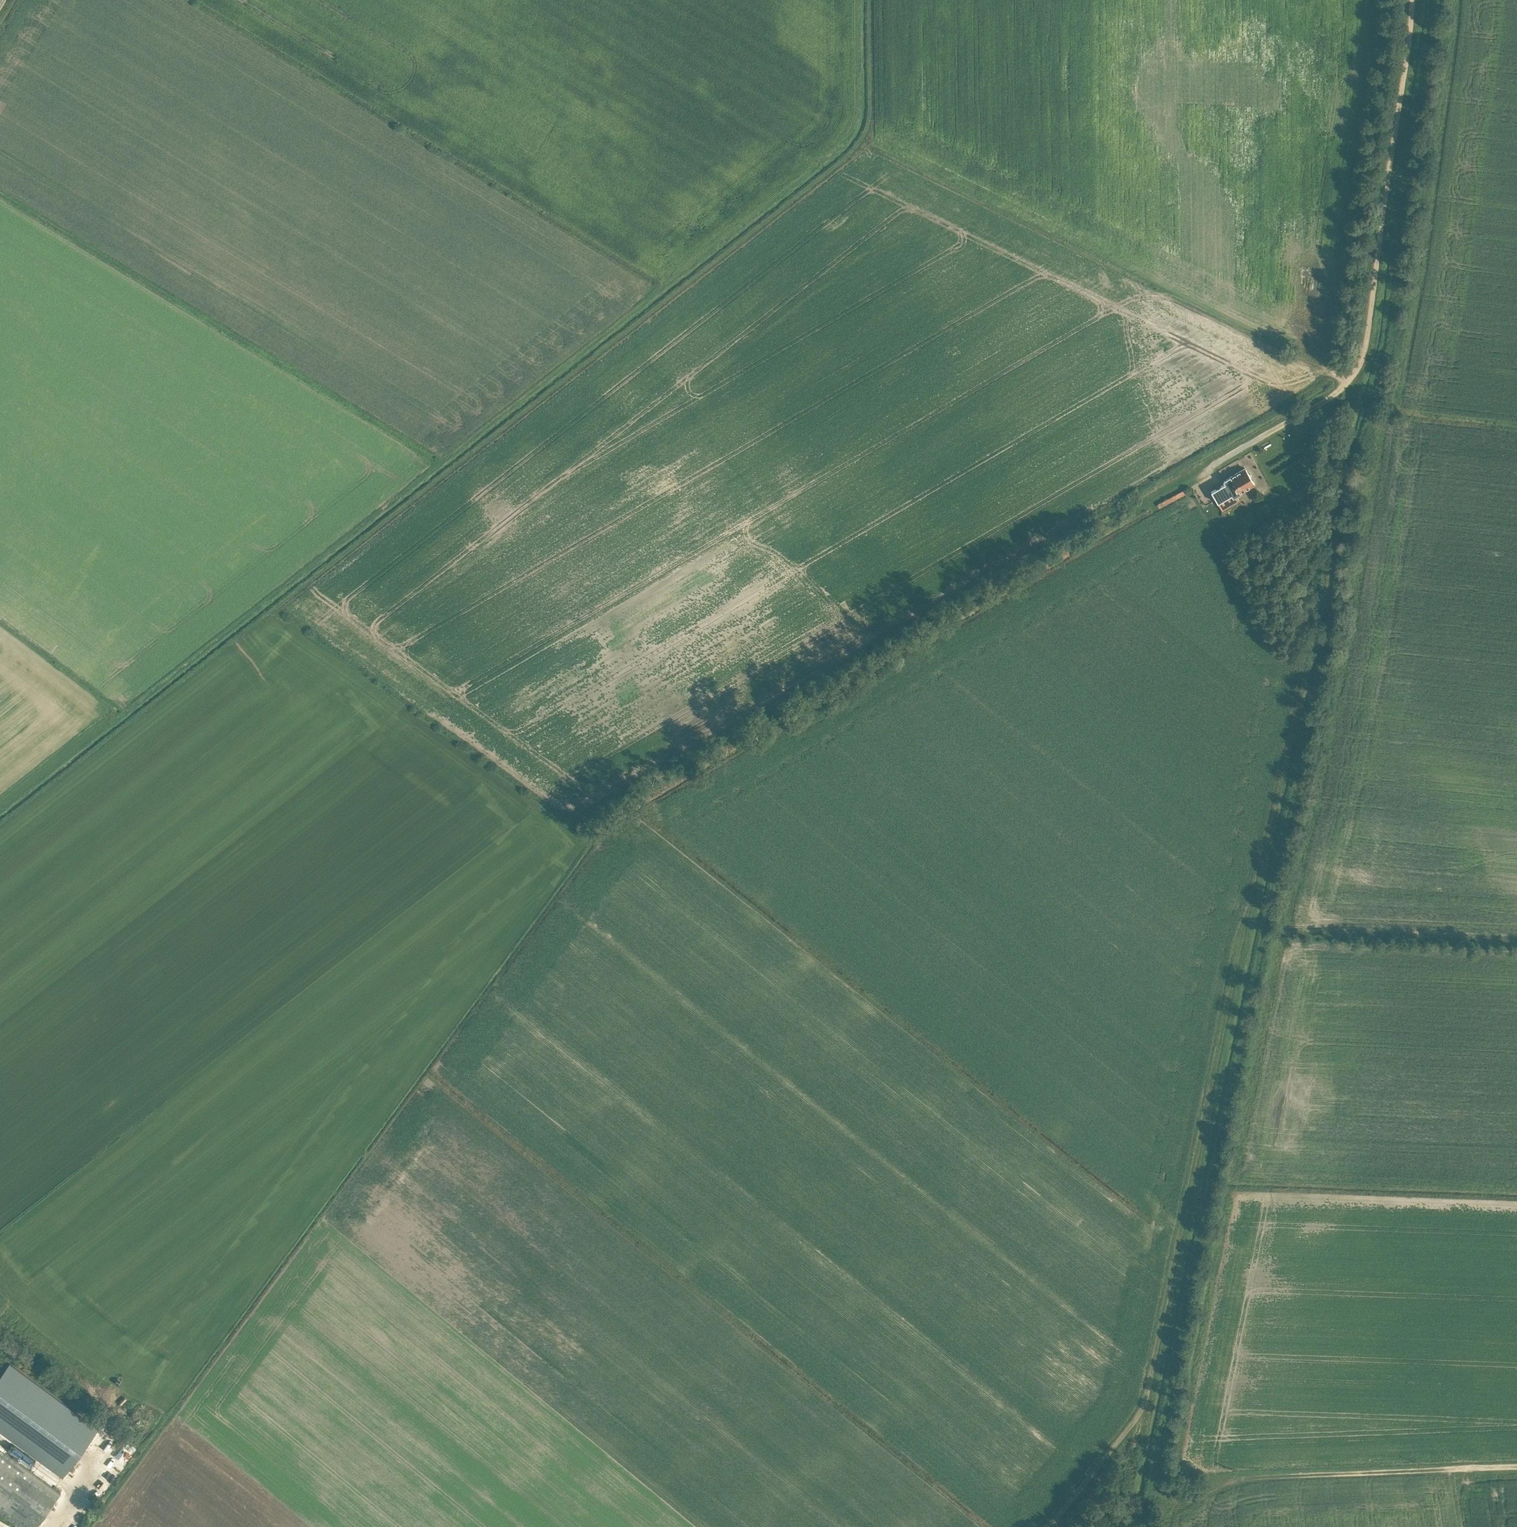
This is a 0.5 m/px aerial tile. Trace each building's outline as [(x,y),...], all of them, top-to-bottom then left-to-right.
[(1236,494),(1255,484),(1245,467),(1224,480),(1225,482),(1211,491),(1222,509),(1239,500),(1236,494)] [(11,1363),(0,1377),(0,1445),(55,1486),(98,1428),(11,1363)] [(61,1493),(0,1448),(0,1510),(23,1526),(36,1526),(61,1493)]
